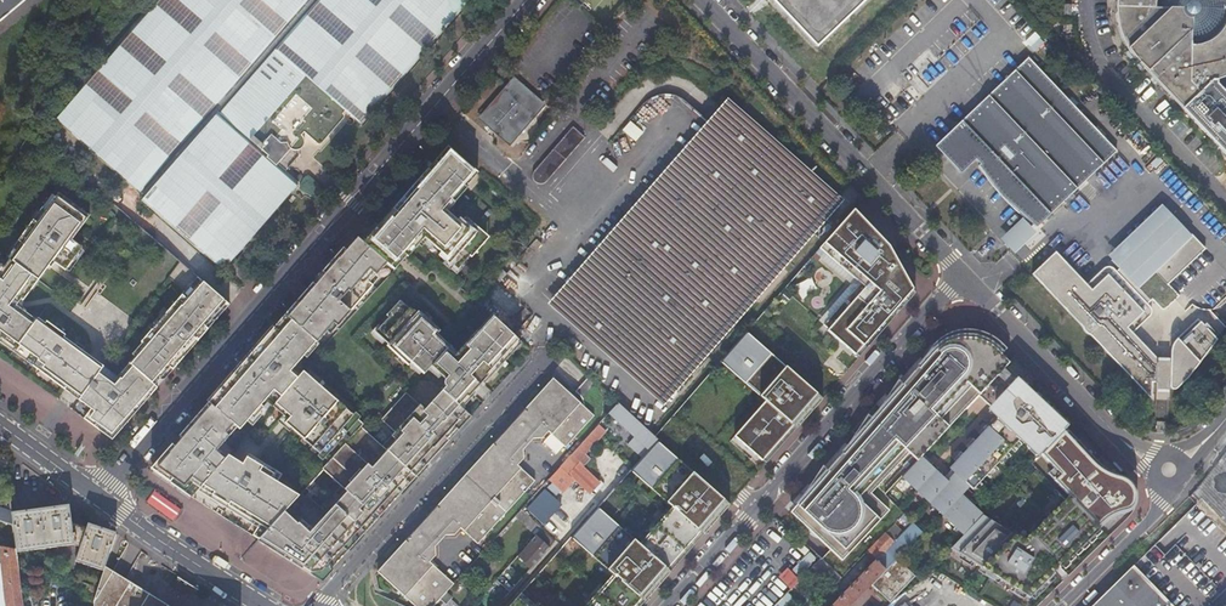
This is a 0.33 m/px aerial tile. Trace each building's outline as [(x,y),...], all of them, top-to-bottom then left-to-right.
[(15,8),(24,0),(0,0),(0,20),(15,8)] [(63,107),(54,117),(143,196),(215,112),(271,47),(310,0),(156,0),(63,107)] [(462,0),(310,0),(271,47),(215,112),(143,196),(140,200),(220,271),(221,271),(298,183),(278,166),(283,160),(287,163),(294,156),(290,152),(292,150),(296,152),(296,153),(298,153),(300,152),(301,152),(302,151),(303,149),(303,148),(304,146),(304,145),(303,143),(300,140),(302,138),(317,151),(318,151),(343,122),(344,120),(345,119),(345,117),(345,116),(345,115),(344,114),(346,113),(361,125),(467,4),(462,0)] [(818,49),(868,0),(773,0),(818,49)] [(1184,109),(1218,81),(1225,77),(1225,0),(1116,0),(1116,10),(1117,22),(1120,35),(1126,46),(1132,55),(1184,109)] [(1064,115),(1075,104),(1029,55),(934,145),(959,171),(977,156),(981,159),(979,161),(1037,223),(1106,158),(1064,115)] [(514,80),(480,119),(498,136),(501,133),(511,143),(544,106),(514,80)] [(1184,109),(1225,155),(1225,88),(1218,81),(1184,109)] [(912,85),(907,90),(916,101),(922,96),(912,85)] [(1116,148),(1075,104),(1064,115),(1106,158),(1116,148)] [(718,117),(553,303),(660,400),(835,202),(728,106),(718,117)] [(554,172),(556,171),(596,127),(583,115),(543,159),(543,160),(543,161),(542,163),(542,164),(542,166),(543,169),(545,171),(546,172),(548,172),(549,173),(550,173),(552,173),(553,173),(554,172)] [(624,127),(634,140),(650,128),(643,119),(637,124),(633,120),(624,127)] [(455,153),(448,147),(413,186),(416,189),(403,204),(400,201),(375,229),(363,243),(386,263),(393,269),(415,245),(446,211),(444,209),(451,200),(454,202),(459,196),(464,190),(460,186),(441,169),(446,162),(455,153)] [(478,173),(455,153),(446,162),(441,169),(460,186),(464,190),(459,196),(454,202),(454,203),(467,189),(466,187),(478,173)] [(413,186),(400,201),(403,204),(416,189),(413,186)] [(59,192),(56,189),(34,219),(37,222),(59,192)] [(180,261),(168,277),(185,291),(157,323),(141,342),(145,345),(129,363),(132,366),(124,374),(122,372),(118,376),(114,380),(100,370),(103,366),(89,355),(64,337),(65,335),(47,321),(45,323),(38,317),(36,320),(22,309),(15,304),(19,297),(23,300),(49,265),(51,267),(55,262),(65,270),(82,247),(72,239),(90,215),(59,192),(37,222),(34,219),(24,233),(18,240),(22,242),(10,259),(0,272),(0,339),(1,337),(35,362),(32,365),(65,389),(67,386),(81,396),(78,399),(91,409),(84,418),(112,439),(134,415),(138,409),(157,387),(154,385),(170,367),(173,370),(184,357),(187,353),(229,305),(225,301),(223,299),(180,261)] [(454,203),(454,202),(446,211),(447,212),(455,203),(454,203)] [(1138,283),(1193,233),(1165,205),(1112,254),(1120,262),(1132,275),(1138,283)] [(860,283),(823,324),(827,328),(826,330),(858,358),(914,293),(888,246),(853,209),(819,247),(860,283)] [(447,212),(446,211),(415,245),(417,246),(424,238),(441,253),(438,256),(449,265),(450,263),(458,270),(470,256),(471,258),(486,241),(480,235),(482,232),(474,225),(471,228),(460,218),(457,221),(447,212)] [(1023,213),(1001,234),(1015,250),(1038,229),(1023,213)] [(482,232),(480,235),(486,241),(489,238),(482,232)] [(1165,305),(1180,292),(1169,280),(1205,246),(1193,233),(1138,283),(1132,275),(1128,279),(1116,266),(1114,264),(1111,262),(1108,261),(1106,262),(1103,263),(1102,263),(1100,266),(1085,280),(1055,248),(1031,269),(1080,322),(1081,325),(1083,328),(1086,330),(1089,331),(1112,355),(1114,353),(1136,333),(1132,329),(1149,313),(1151,310),(1151,306),(1151,303),(1149,301),(1147,300),(1151,296),(1162,308),(1165,305)] [(277,324),(307,352),(316,342),(316,343),(333,323),(337,327),(350,312),(350,311),(372,285),(369,282),(375,275),(376,275),(386,263),(363,243),(354,235),(296,302),(298,305),(288,317),(285,314),(277,324)] [(417,246),(415,245),(393,269),(394,270),(406,256),(408,257),(417,246)] [(1128,279),(1132,275),(1120,262),(1116,266),(1128,279)] [(1186,291),(1183,288),(1180,292),(1165,305),(1167,307),(1170,306),(1186,291)] [(23,300),(19,297),(15,304),(22,309),(23,306),(23,300)] [(326,574),(470,416),(461,407),(473,394),(482,384),(508,355),(505,352),(518,339),(491,314),(478,329),(480,331),(471,340),(469,338),(456,352),(453,355),(446,349),(449,345),(436,334),(439,330),(419,312),(417,315),(409,307),(408,309),(399,300),(385,315),(388,317),(374,332),(388,345),(387,346),(407,364),(410,361),(423,373),(430,366),(444,379),(444,380),(443,380),(443,381),(443,382),(443,383),(443,384),(444,384),(444,385),(445,386),(424,409),(405,392),(380,419),(394,432),(381,446),(361,427),(322,469),(346,491),(326,513),(302,491),(298,495),(268,528),(259,538),(317,574),(322,574),(326,574)] [(296,302),(285,314),(288,317),(298,305),(296,302)] [(1221,338),(1225,331),(1225,322),(1213,307),(1202,316),(1221,338)] [(523,308),(512,319),(520,326),(531,315),(523,308)] [(1136,333),(1114,353),(1153,395),(1155,380),(1162,380),(1168,380),(1172,381),(1173,385),(1173,386),(1174,387),(1177,387),(1179,386),(1191,375),(1221,338),(1202,316),(1177,338),(1176,341),(1174,346),(1173,360),(1170,360),(1163,360),(1160,359),(1160,354),(1138,331),(1136,333)] [(268,528),(298,495),(270,478),(273,474),(249,459),(243,465),(228,456),(232,450),(223,442),(228,437),(225,434),(233,425),(236,428),(239,430),(250,417),(253,419),(263,408),(260,405),(273,391),(280,397),(275,404),(285,413),(286,414),(288,412),(295,417),(287,426),(328,462),(322,469),(361,427),(363,424),(303,371),(299,375),(297,378),(290,372),(292,369),(307,352),(277,324),(156,463),(151,468),(191,497),(200,488),(268,528)] [(478,329),(469,338),(471,340),(480,331),(478,329)] [(764,400),(733,436),(765,464),(822,399),(745,331),(719,360),(764,400)] [(916,461),(1008,363),(999,355),(1004,350),(990,340),(984,336),(979,334),(974,332),(966,332),(960,333),(956,335),(951,338),(947,341),(937,352),(927,363),(921,370),(906,387),(901,383),(876,418),(874,420),(869,416),(845,451),(827,470),(822,465),(795,504),(789,511),(829,549),(820,558),(821,559),(832,569),(893,504),(875,487),(907,452),(916,461)] [(1,337),(0,339),(0,341),(32,365),(35,362),(1,337)] [(518,339),(505,352),(508,355),(521,342),(518,339)] [(449,345),(446,349),(453,355),(456,352),(449,345)] [(129,363),(122,372),(124,374),(132,366),(129,363)] [(118,376),(103,366),(100,370),(114,380),(118,376)] [(901,477),(927,502),(962,534),(981,515),(960,495),(968,486),(971,489),(1021,436),(1039,454),(1067,425),(1031,392),(1026,388),(1028,386),(1005,366),(1004,367),(977,396),(993,411),(998,416),(949,469),(950,469),(954,473),(946,482),(942,478),(920,457),(901,477)] [(297,378),(299,375),(292,369),(290,372),(297,378)] [(415,605),(431,605),(439,597),(444,592),(452,583),(428,561),(434,554),(433,545),(438,540),(444,534),(452,534),(460,527),(476,543),(479,540),(532,480),(516,464),(522,458),(521,448),(526,443),(531,438),(541,437),(547,430),(564,446),(592,415),(588,410),(551,377),(505,427),(420,521),(376,570),(415,605)] [(81,396),(67,386),(65,389),(78,399),(81,396)] [(653,435),(616,401),(608,410),(619,420),(634,434),(648,447),(656,439),(656,438),(653,435)] [(286,414),(285,413),(280,419),(287,426),(295,417),(288,412),(286,414)] [(634,434),(619,420),(612,427),(628,441),(634,434)] [(606,429),(598,422),(571,451),(559,465),(573,477),(587,490),(598,477),(583,464),(590,456),(585,452),(606,429)] [(228,437),(236,428),(233,425),(225,434),(228,437)] [(633,465),(652,482),(648,486),(671,506),(638,543),(596,506),(573,532),(593,549),(589,553),(612,573),(583,605),(640,605),(729,504),(656,439),(633,465)] [(1048,577),(1084,542),(1114,513),(1114,509),(1114,492),(1101,479),(1086,464),(1074,452),(1045,480),(1045,496),(967,573),(972,579),(986,593),(996,603),(997,604),(1015,605),(1019,605),(1040,585),(1048,577)] [(717,494),(742,517),(753,504),(730,484),(726,473),(733,471),(730,458),(726,455),(703,481),(710,487),(717,494)] [(573,477),(559,465),(548,477),(562,490),(573,477)] [(629,469),(648,486),(652,482),(633,465),(629,469)] [(1195,492),(1203,501),(1213,491),(1205,482),(1195,492)] [(9,506),(7,490),(0,487),(0,502),(9,506)] [(539,490),(526,505),(546,523),(560,507),(539,490)] [(104,566),(115,533),(88,524),(88,523),(87,523),(85,529),(69,522),(67,504),(66,505),(11,513),(11,512),(10,512),(10,513),(11,526),(14,550),(14,553),(15,553),(72,544),(79,548),(75,561),(103,569),(104,566)] [(1175,605),(1225,605),(1225,535),(1195,505),(1134,564),(1175,605)] [(548,546),(555,539),(520,507),(513,515),(535,534),(548,546)] [(10,513),(0,510),(0,522),(11,526),(10,513)] [(898,519),(901,522),(906,516),(903,513),(898,519)] [(910,520),(906,516),(901,522),(907,528),(911,523),(912,522),(910,520)] [(513,524),(509,520),(496,534),(500,537),(513,524)] [(921,532),(911,523),(907,528),(894,541),(877,559),(876,561),(885,569),(896,558),(921,532)] [(885,532),(868,550),(877,559),(894,541),(902,533),(893,524),(885,532)] [(570,536),(589,553),(593,549),(573,532),(570,536)] [(530,568),(548,546),(535,534),(516,555),(524,562),(523,562),(530,568)] [(15,553),(14,553),(14,550),(0,547),(0,560),(6,605),(22,605),(17,569),(15,553)] [(877,559),(868,550),(866,552),(875,560),(876,561),(877,559)] [(915,576),(907,569),(896,558),(885,569),(871,584),(889,602),(915,576)] [(841,577),(832,569),(821,559),(814,565),(835,584),(841,577)] [(875,560),(831,605),(850,605),(871,584),(885,569),(876,561),(875,560)] [(124,578),(128,581),(137,565),(133,563),(124,578)] [(128,581),(124,578),(119,576),(104,566),(103,569),(97,587),(92,601),(93,605),(170,605),(128,581)] [(1131,568),(1092,605),(1169,605),(1131,568)] [(816,574),(810,569),(802,577),(808,583),(816,574)] [(704,602),(709,605),(727,605),(729,604),(731,605),(738,605),(745,598),(739,593),(744,587),(728,574),(704,602)] [(808,583),(802,577),(793,586),(787,593),(793,599),(808,583)] [(439,597),(444,602),(449,597),(444,592),(439,597)] [(520,592),(508,605),(536,605),(520,592)] [(793,599),(787,593),(781,598),(788,604),(793,599)] [(444,602),(439,597),(431,605),(440,605),(444,602)]
